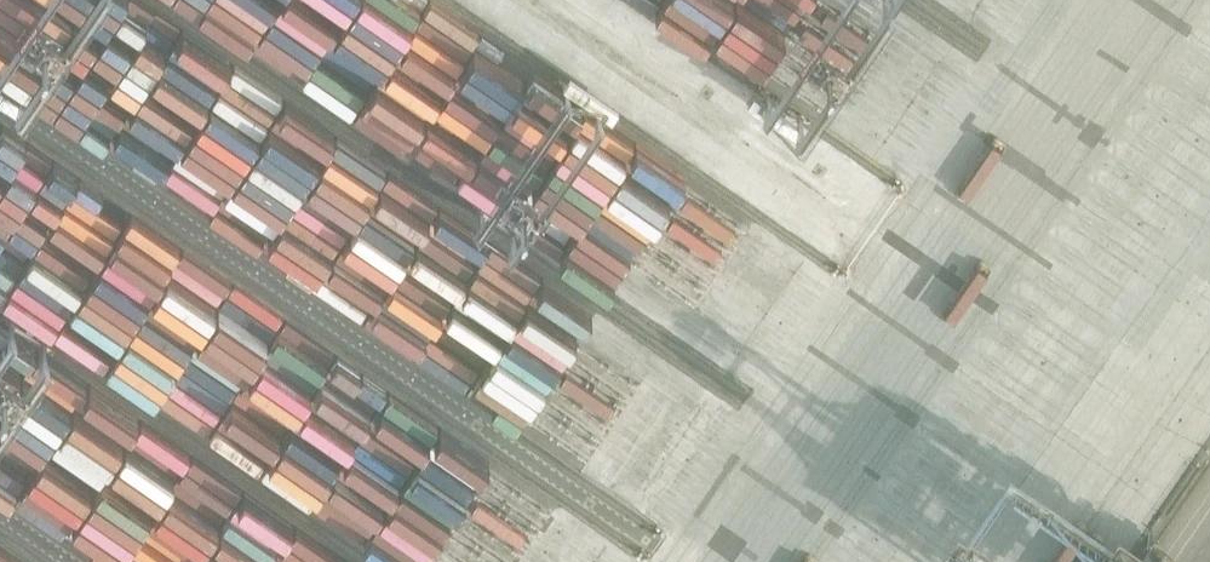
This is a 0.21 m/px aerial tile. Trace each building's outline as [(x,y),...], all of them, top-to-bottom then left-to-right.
[(48,11),(55,13),(54,17),(92,44),(99,35),(108,37),(108,39),(100,49),(97,49),(82,69),(95,79),(106,81),(114,48),(126,51),(121,70),(128,75),(149,80),(163,25),(167,26),(150,13),(152,4),(141,19),(127,8),(115,5),(116,0),(53,0),(49,6),(48,11)] [(307,153),(318,131),(277,111),(266,133),(307,153)] [(213,421),(273,325),(222,294),(221,296),(168,264),(173,256),(119,222),(122,218),(69,185),(42,229),(0,203),(0,280),(4,283),(0,289),(0,290),(213,421)] [(156,490),(179,453),(91,397),(77,396),(81,390),(77,374),(37,348),(1,405),(4,406),(12,443),(37,459),(15,494),(37,508),(67,502),(75,506),(76,493),(86,490),(105,460),(129,475),(134,474),(132,489),(95,485),(89,495),(136,524),(139,502),(128,504),(110,493),(128,489),(131,491),(152,487),(156,490)] [(0,553),(0,561),(24,561),(0,553)]
